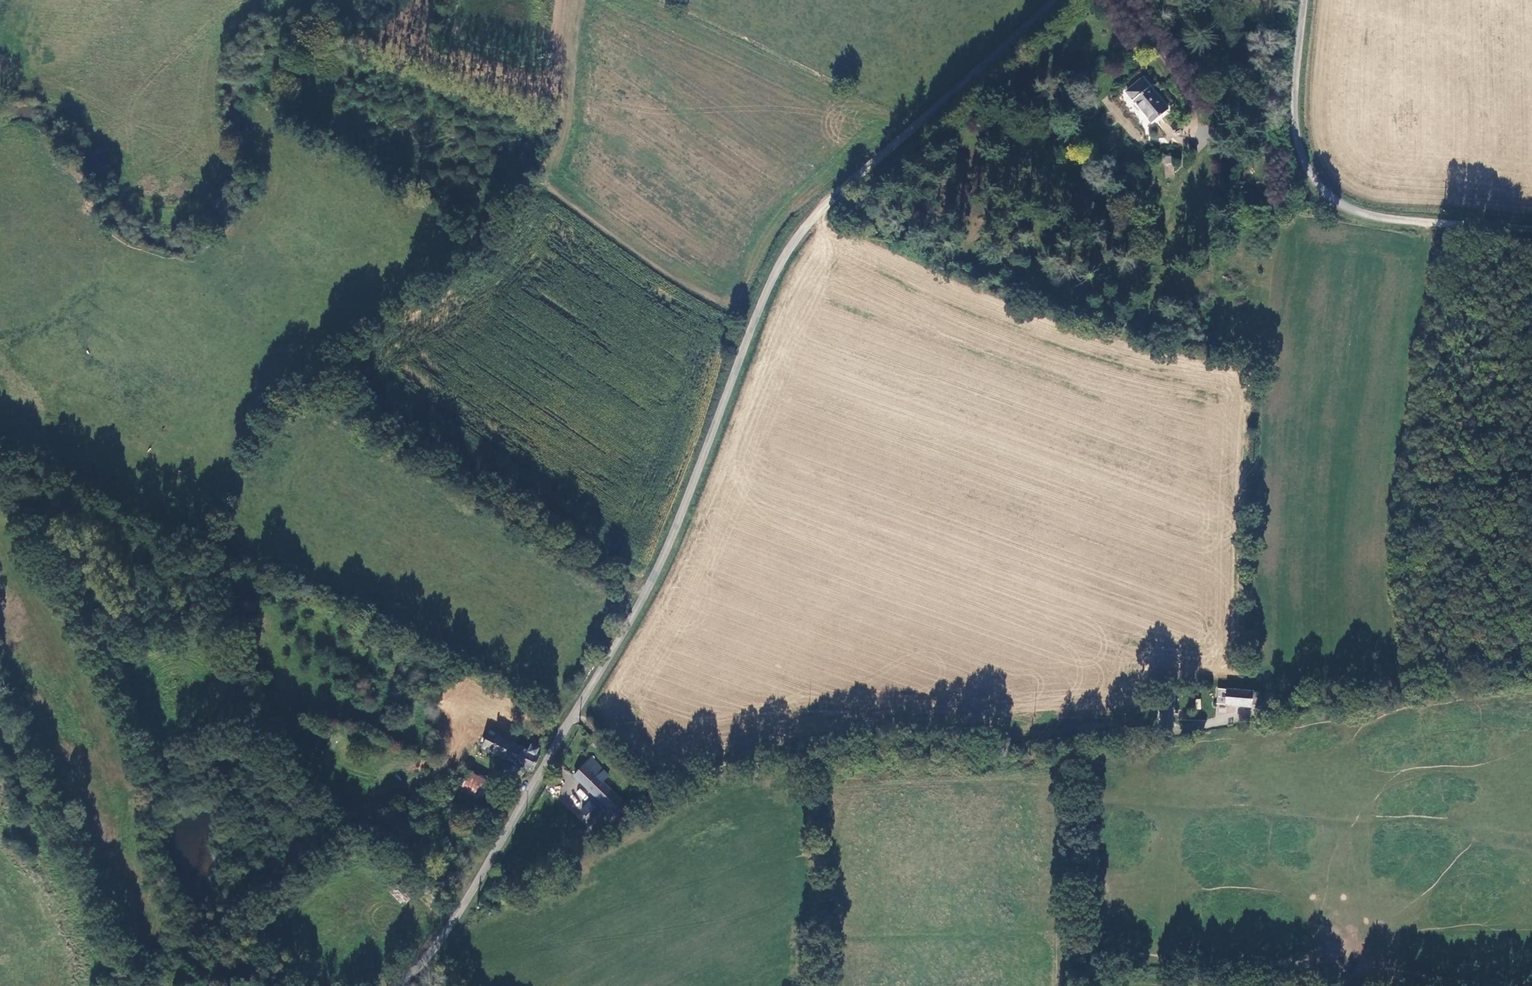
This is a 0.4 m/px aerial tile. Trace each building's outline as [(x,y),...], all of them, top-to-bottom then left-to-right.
[(1153,122),(1168,108),(1141,79),(1126,93),(1153,122)] [(1164,155),(1163,178),(1173,178),(1173,155),(1164,155)] [(1252,707),(1254,693),(1223,689),(1221,703),(1252,707)] [(528,771),(537,755),(488,729),(479,745),(528,771)] [(621,818),(633,805),(601,776),(606,771),(591,758),(574,776),(621,818)] [(476,808),(487,786),(461,772),(450,794),(476,808)] [(580,789),(576,793),(584,801),(588,797),(580,789)] [(399,885),(390,893),(402,906),(411,897),(399,885)]
